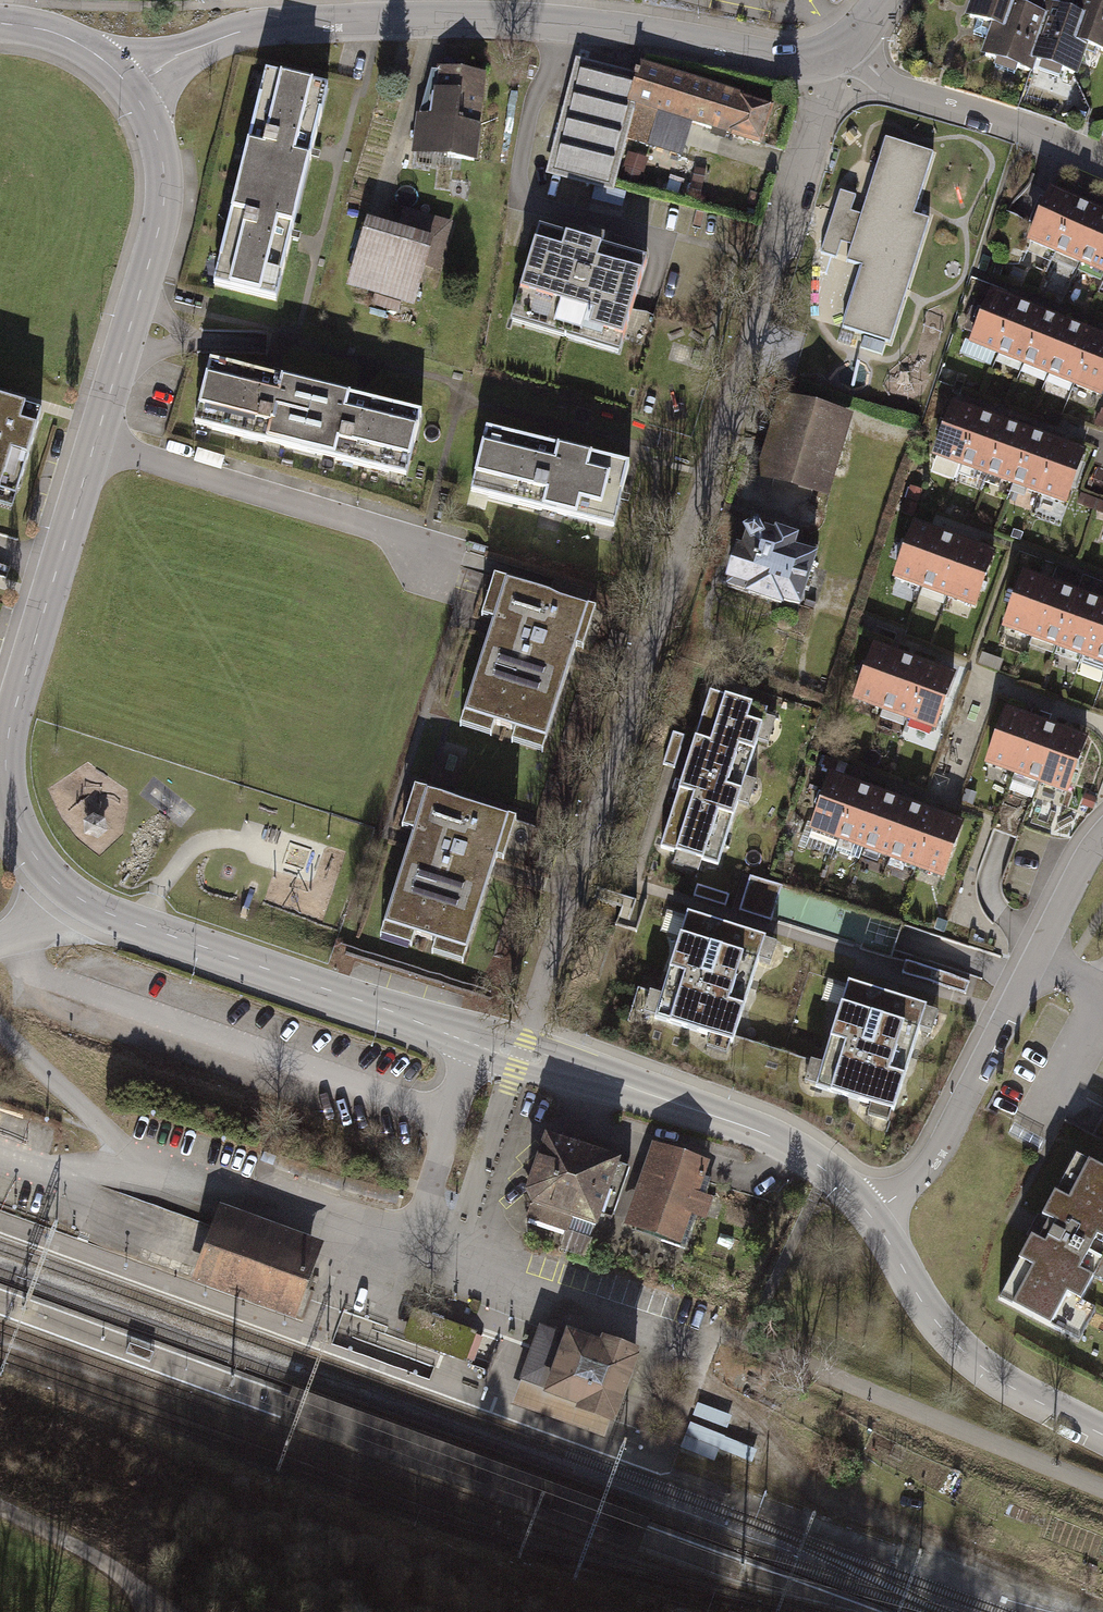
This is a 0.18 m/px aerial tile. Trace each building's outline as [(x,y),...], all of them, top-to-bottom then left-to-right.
[(975,2),(970,17),(978,21),(974,34),(991,40),(996,25),(1005,28),(1012,9),(1021,12),(1021,10),(1025,0),(979,0),(975,2)] [(1074,16),(1074,18),(1083,21),(1076,41),(1085,44),(1084,45),(1102,52),(1102,0),(1080,0),(1074,16)] [(1048,7),(1044,18),(1046,19),(1031,59),(1033,60),(1042,63),(1040,71),(1059,78),(1062,70),(1074,75),(1084,45),(1085,44),(1076,41),(1083,21),(1074,18),(1074,16),(1048,7)] [(1021,10),(1021,12),(1012,9),(1005,28),(996,25),(991,40),(985,56),(998,60),(995,68),(1014,75),(1017,67),(1029,72),(1033,60),(1031,59),(1046,19),(1044,18),(1021,10)] [(578,65),(550,171),(611,187),(624,135),(650,143),(660,111),(657,110),(669,74),(642,65),(639,73),(635,72),(634,79),(578,65)] [(418,119),(415,147),(448,151),(447,157),(474,160),(478,127),(476,127),(482,79),(440,73),(434,121),(418,119)] [(719,90),(669,74),(657,110),(660,111),(650,143),(681,153),(691,121),(707,127),(719,90)] [(259,98),(239,179),(301,195),(328,89),(282,78),(276,102),(259,98)] [(772,107),(719,90),(707,127),(713,129),(712,132),(722,136),(723,132),(760,144),(772,107)] [(862,265),(842,325),(889,340),(928,220),(912,214),(932,152),(886,137),(846,260),(862,265)] [(627,170),(623,180),(636,184),(639,174),(627,170)] [(702,185),(705,172),(695,170),(692,182),(702,185)] [(236,265),(230,289),(275,301),(301,195),(239,179),(219,260),(236,265)] [(699,199),(702,186),(692,184),(689,197),(699,199)] [(1030,240),(1056,251),(1077,204),(1051,192),(1030,240)] [(1056,251),(1081,263),(1102,215),(1077,204),(1056,251)] [(397,242),(365,232),(351,279),(413,298),(424,264),(436,268),(449,225),(406,212),(397,242)] [(1102,272),(1102,215),(1081,263),(1102,272)] [(584,244),(539,230),(516,308),(623,341),(646,263),(601,249),(604,238),(588,233),(584,244)] [(972,343),(998,353),(1017,305),(992,295),(972,343)] [(998,353),(1023,364),(1043,315),(1017,305),(998,353)] [(1023,364),(1049,374),(1069,325),(1043,315),(1023,364)] [(1049,374),(1075,384),(1094,336),(1069,325),(1049,374)] [(1100,395),(1102,388),(1102,339),(1094,336),(1075,384),(1100,395)] [(316,389),(210,363),(199,409),(216,413),(212,429),(300,451),(316,389)] [(421,415),(316,389),(300,451),(388,473),(392,456),(410,461),(421,415)] [(0,401),(0,485),(17,490),(41,413),(0,401)] [(935,456),(961,465),(979,416),(953,406),(935,456)] [(794,407),(774,476),(814,487),(834,419),(794,407)] [(961,465),(987,474),(1005,425),(979,416),(961,465)] [(987,474),(1013,484),(1031,434),(1005,425),(987,474)] [(629,466),(486,430),(475,476),(492,480),(488,496),(613,528),(629,466)] [(1013,484),(1039,493),(1057,444),(1031,434),(1013,484)] [(1039,493),(1065,502),(1083,453),(1057,444),(1039,493)] [(921,492),(912,488),(903,512),(913,516),(921,492)] [(895,577),(922,587),(941,536),(914,526),(895,577)] [(739,550),(729,579),(783,596),(784,593),(801,598),(814,558),(790,550),(794,539),(777,534),(776,537),(752,529),(744,552),(739,550)] [(922,587),(948,597),(967,545),(941,536),(922,587)] [(948,597),(974,606),(993,555),(967,545),(948,597)] [(1005,626),(1031,636),(1050,585),(1024,576),(1005,626)] [(589,607),(506,581),(463,715),(546,741),(589,607)] [(1031,636),(1057,645),(1076,595),(1050,585),(1031,636)] [(1057,645),(1083,655),(1101,604),(1076,595),(1057,645)] [(1102,662),(1102,605),(1101,604),(1083,655),(1102,662)] [(855,699),(882,709),(900,657),(874,648),(855,699)] [(882,709),(908,718),(926,667),(900,657),(882,709)] [(932,727),(934,728),(953,676),(926,667),(908,718),(903,735),(926,743),(932,727)] [(679,789),(661,848),(718,866),(767,710),(710,693),(679,789)] [(988,763),(1014,772),(1032,721),(1006,712),(988,763)] [(1038,781),(1040,782),(1059,731),(1032,721),(1014,772),(1016,773),(1011,786),(1013,791),(1029,796),(1033,794),(1038,781)] [(1040,782),(1066,791),(1085,740),(1059,731),(1040,782)] [(812,829),(838,838),(856,787),(830,778),(812,829)] [(863,847),(864,847),(882,797),(856,787),(838,838),(840,839),(836,851),(858,859),(863,847)] [(509,818),(426,792),(384,925),(467,951),(509,818)] [(864,847),(890,857),(908,806),(882,797),(864,847)] [(890,857),(916,866),(935,815),(908,806),(890,857)] [(916,866),(942,876),(961,825),(935,815),(916,866)] [(316,890),(327,837),(294,830),(282,883),(316,890)] [(773,921),(785,888),(754,876),(741,910),(773,921)] [(638,987),(630,1011),(733,1043),(766,940),(688,915),(662,995),(638,987)] [(816,1087),(893,1112),(926,1008),(849,984),(816,1087)] [(578,1150),(547,1139),(528,1192),(534,1204),(529,1218),(566,1231),(570,1217),(595,1226),(602,1207),(614,1211),(630,1169),(597,1157),(600,1147),(582,1140),(578,1150)] [(1081,1154),(995,1309),(1072,1352),(1102,1296),(1102,1166),(1081,1154)] [(702,1170),(663,1156),(640,1223),(688,1239),(708,1182),(702,1180),(704,1175),(700,1174),(702,1170)] [(210,1224),(189,1280),(290,1316),(317,1242),(216,1206),(210,1224)] [(569,1337),(540,1327),(521,1379),(549,1389),(548,1392),(582,1404),(580,1409),(609,1419),(611,1420),(613,1416),(614,1416),(635,1359),(634,1359),(635,1354),(628,1351),(604,1342),(603,1347),(587,1341),(569,1335),(569,1337)] [(549,1389),(521,1379),(512,1404),(603,1436),(609,1419),(580,1409),(582,1404),(548,1392),(549,1389)] [(647,1523),(288,1392),(279,1418),(637,1550),(647,1523)] [(698,1400),(693,1413),(728,1427),(732,1414),(698,1400)] [(725,1435),(690,1421),(680,1447),(715,1462),(719,1449),(753,1462),(757,1449),(724,1436),(725,1435)]
